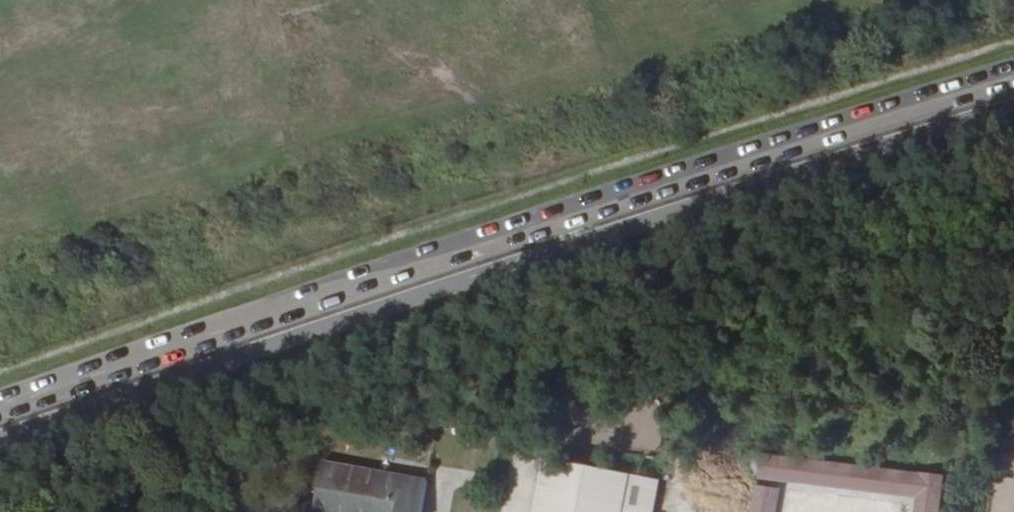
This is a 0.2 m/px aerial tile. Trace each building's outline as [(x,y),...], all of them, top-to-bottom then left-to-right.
[(923,511),(948,511),(955,480),(775,443),(772,466),(926,497),(923,511)] [(56,449),(60,459),(77,453),(74,445),(64,449),(63,447),(56,449)] [(510,511),(648,511),(655,480),(522,454),(510,511)] [(324,462),(316,511),(423,511),(428,479),(324,462)]
